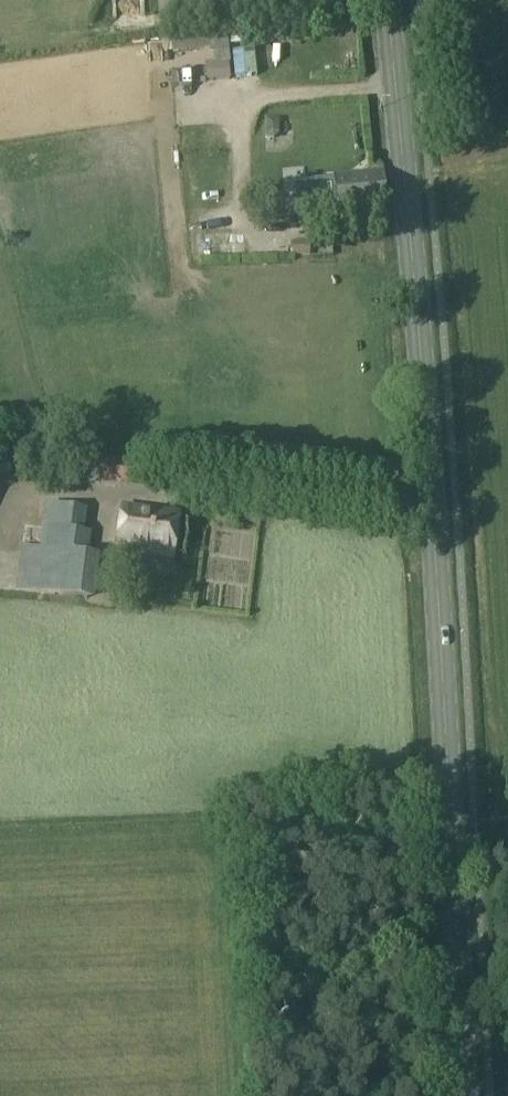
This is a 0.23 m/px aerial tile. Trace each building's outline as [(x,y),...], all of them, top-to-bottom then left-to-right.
[(105,26),(105,38),(124,37),(123,25),(105,26)] [(170,41),(161,42),(162,54),(172,53),(172,54),(212,49),(214,61),(228,60),(228,62),(230,62),(228,45),(226,30),(170,37),(170,41)] [(214,61),(204,62),(207,81),(230,78),(228,62),(228,60),(214,61)] [(279,118),(265,119),(265,139),(274,139),(279,133),(279,118)] [(335,178),(308,180),(310,212),(337,210),(337,212),(387,209),(384,172),(335,175),(335,178)] [(291,255),(310,255),(310,240),(290,240),(291,255)] [(193,268),(204,268),(204,248),(193,248),(193,268)] [(210,250),(212,272),(244,271),(242,248),(210,250)] [(100,460),(99,465),(99,480),(145,484),(146,463),(100,460)] [(47,504),(44,526),(49,527),(81,531),(84,509),(47,504)] [(172,558),(178,513),(122,506),(116,551),(172,558)] [(22,546),(17,590),(87,599),(92,554),(86,553),(88,532),(81,531),(49,527),(46,549),(22,546)]
